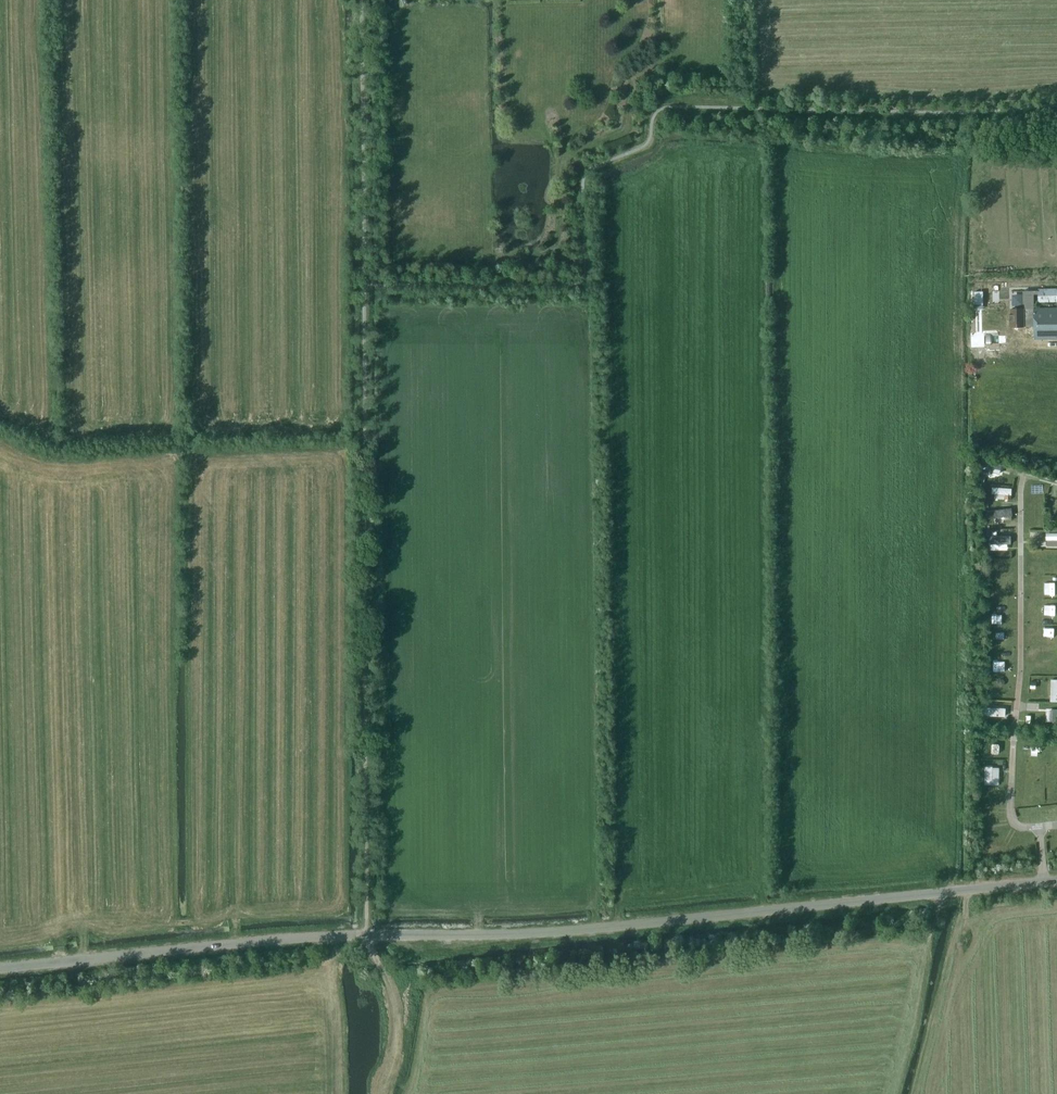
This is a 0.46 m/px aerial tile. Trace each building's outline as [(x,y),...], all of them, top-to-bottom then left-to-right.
[(1056,301),(1056,289),(1038,289),(1038,301),(1056,301)] [(1035,339),(1056,339),(1056,307),(1034,308),(1034,309),(1011,309),(1012,327),(1028,326),(1028,323),(1034,323),(1035,339)] [(986,517),(1013,516),(1012,507),(986,509),(986,517)] [(1012,535),(988,536),(988,543),(1012,542),(1012,535)] [(1012,589),(1012,576),(1001,576),(1000,589),(1012,589)] [(991,715),(1004,716),(1004,708),(991,707),(991,715)] [(983,759),(997,759),(998,740),(983,740),(983,759)]
